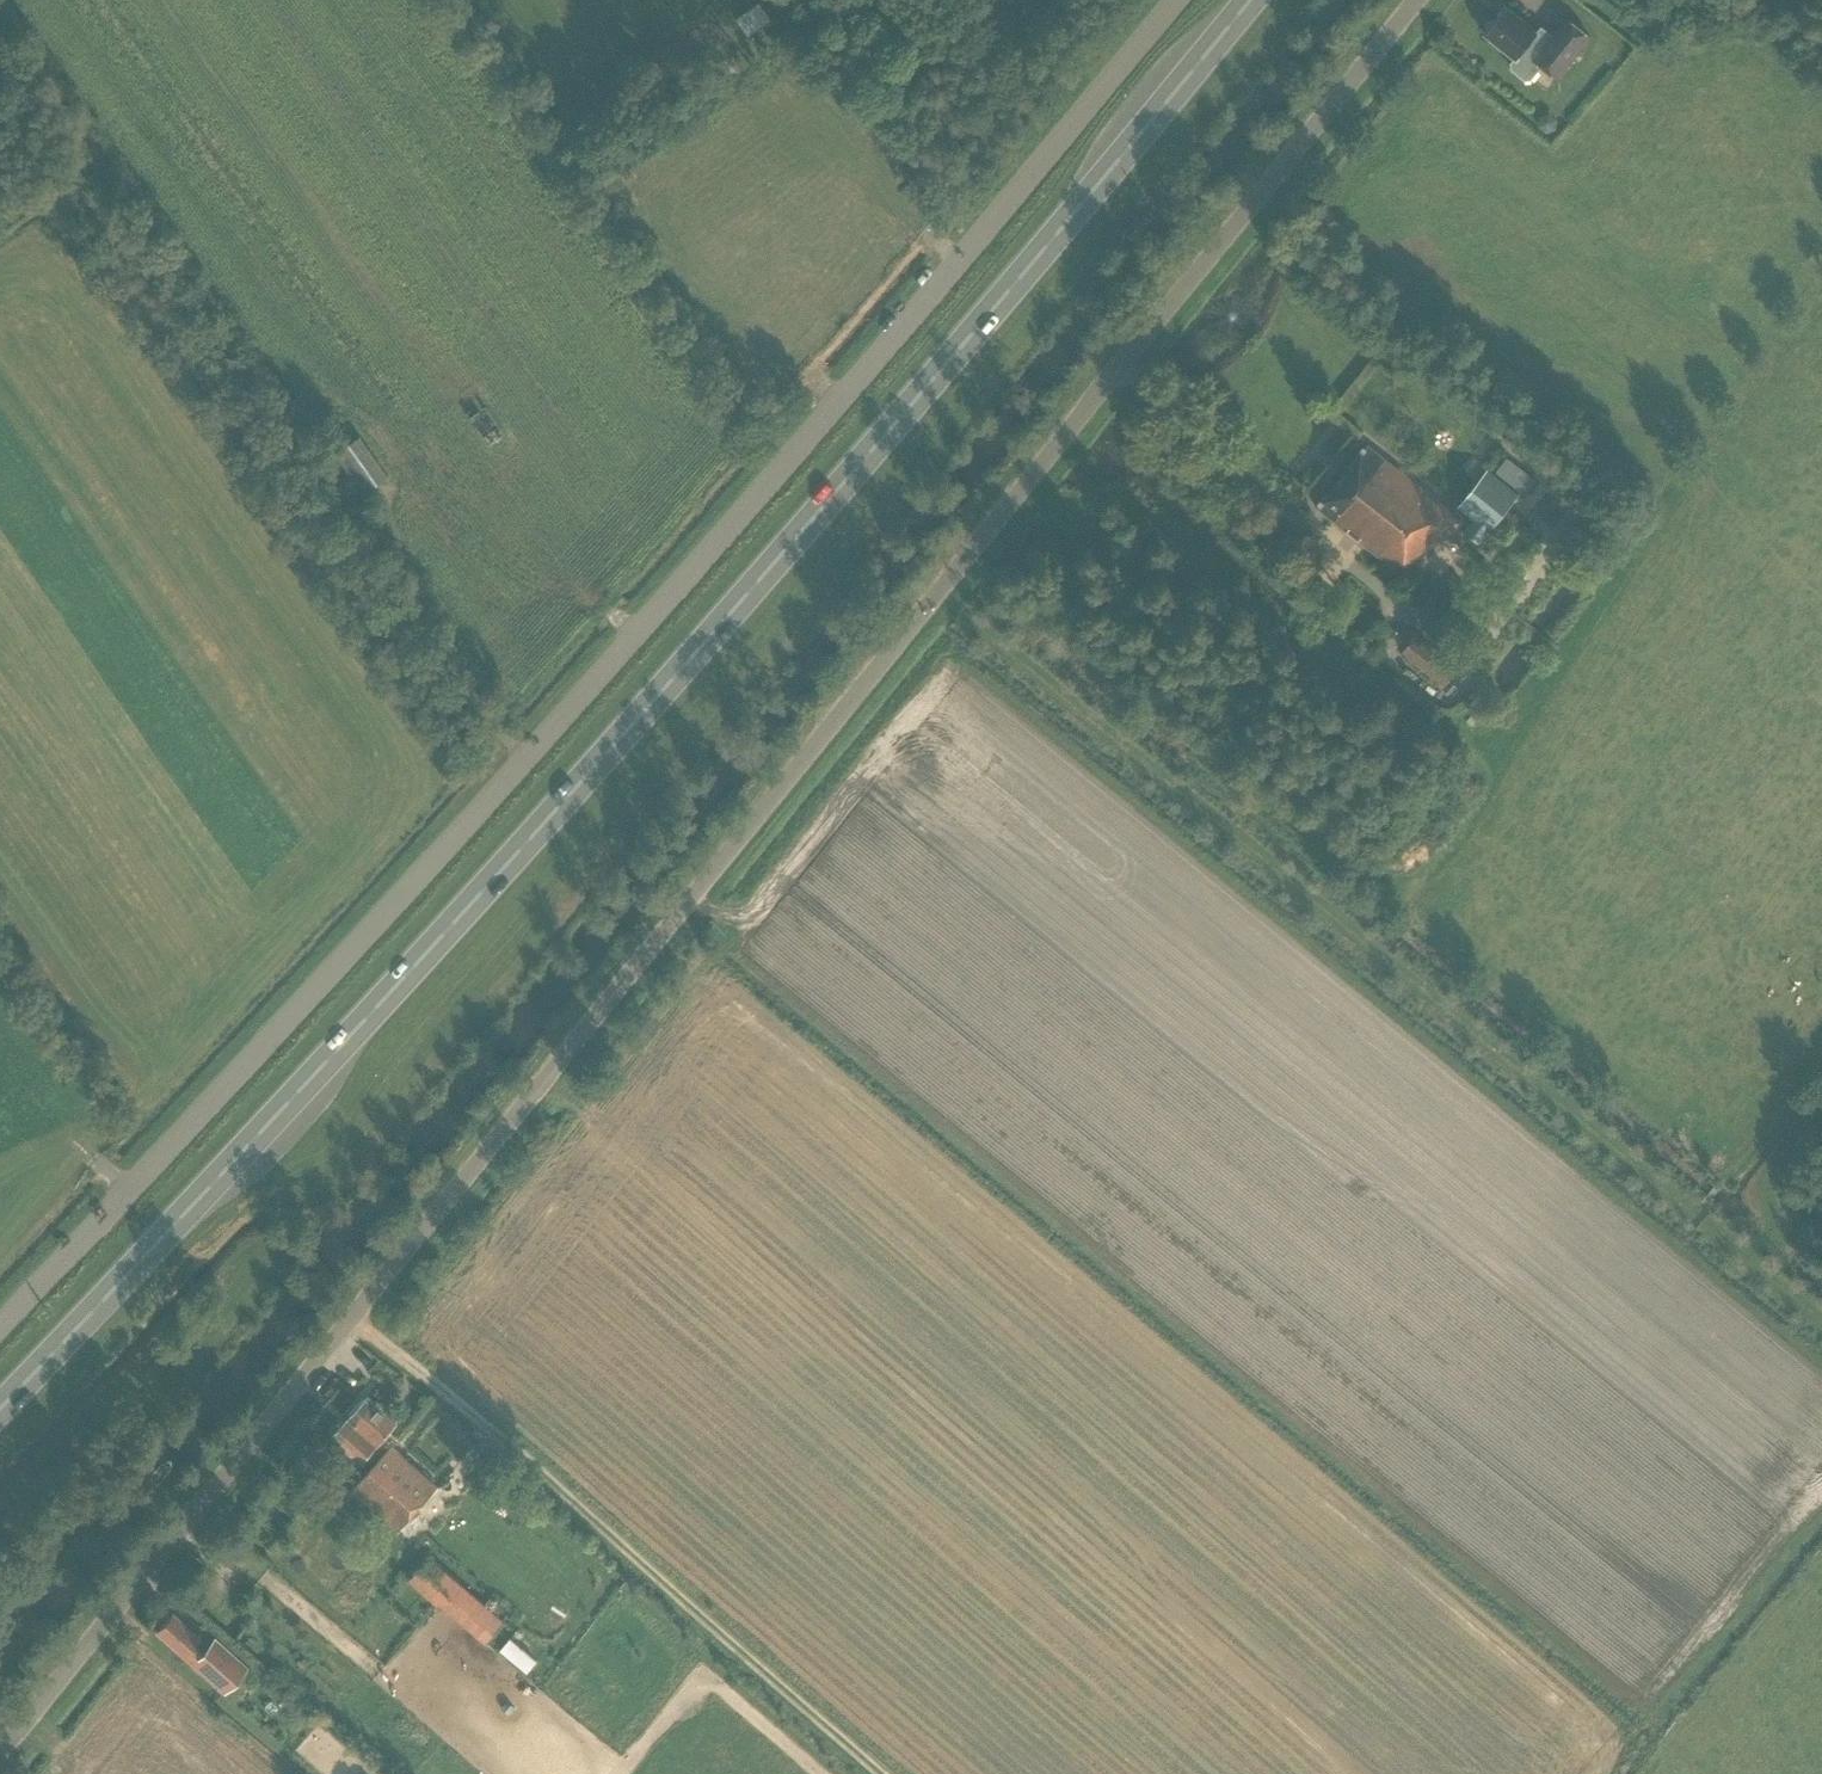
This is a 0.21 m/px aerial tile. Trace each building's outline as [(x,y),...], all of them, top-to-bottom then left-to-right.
[(760,1),(737,18),(749,34),(771,18),(760,1)] [(1507,8),(1497,21),(1495,19),(1486,29),(1489,31),(1486,34),(1516,59),(1512,63),(1513,69),(1526,80),(1532,79),(1542,67),(1558,79),(1592,38),(1568,19),(1554,37),(1542,27),(1538,33),(1507,8)] [(336,454),(363,495),(390,477),(363,436),(336,454)] [(1420,558),(1449,521),(1456,527),(1462,520),(1454,514),(1368,445),(1364,451),(1363,451),(1323,502),(1319,508),(1403,574),(1417,556),(1420,558)] [(1488,471),(1458,508),(1473,519),(1463,530),(1479,543),(1489,531),(1518,496),(1488,471)] [(1415,637),(1403,651),(1445,685),(1456,671),(1415,637)] [(399,1423),(369,1397),(332,1438),(370,1471),(353,1490),(400,1532),(439,1488),(392,1448),(399,1440),(391,1433),(399,1423)] [(410,1579),(439,1603),(467,1627),(468,1626),(487,1642),(502,1623),(483,1607),(456,1584),(457,1582),(428,1557),(410,1579)] [(183,1656),(184,1656),(224,1692),(246,1667),(226,1649),(215,1661),(195,1643),(199,1638),(173,1614),(157,1632),(183,1656)]
